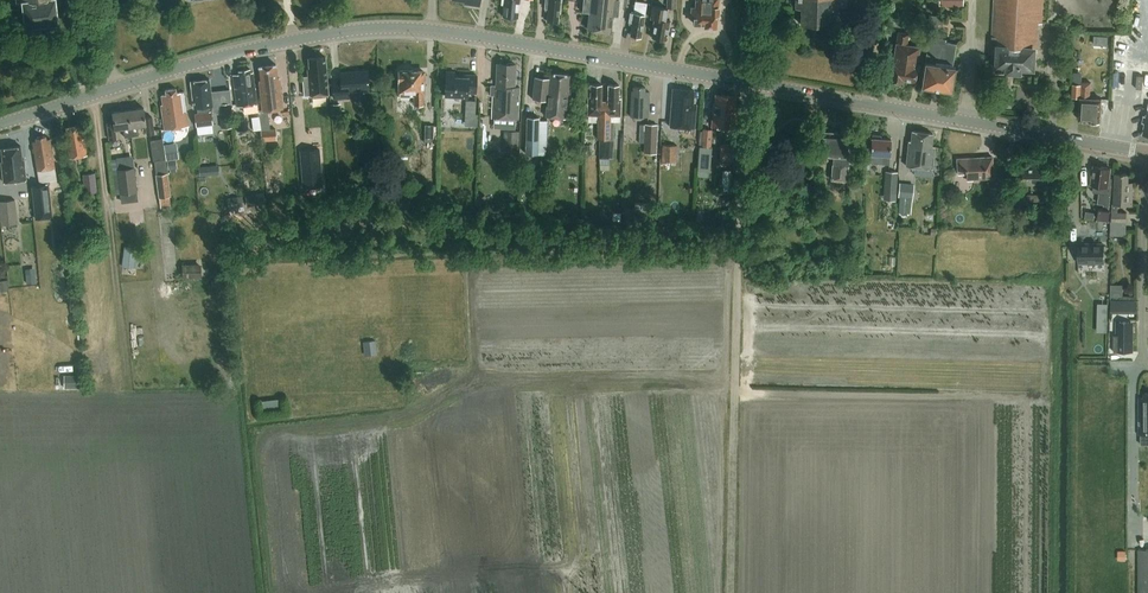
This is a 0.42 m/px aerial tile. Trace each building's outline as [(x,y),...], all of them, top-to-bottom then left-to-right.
[(19,4),(25,3),(28,27),(59,24),(57,0),(19,0),(19,4)] [(520,0),(503,0),(502,6),(504,6),(503,18),(519,19),(520,0)] [(546,8),(549,8),(548,20),(559,21),(561,0),(547,0),(546,8)] [(583,12),(590,12),(589,29),(598,30),(611,31),(613,15),(618,15),(620,0),(584,0),(583,12)] [(719,0),(697,0),(696,7),(695,23),(706,24),(706,25),(716,26),(717,14),(718,14),(719,0)] [(796,8),(802,8),(802,24),(831,24),(832,9),(837,9),(837,0),(796,0),(796,8)] [(1045,0),(996,0),(993,37),(998,46),(998,53),(1000,54),(999,70),(1022,71),(1023,67),(1035,67),(1036,48),(1038,48),(1040,23),(1043,23),(1045,0)] [(646,15),(648,3),(637,1),(635,13),(631,12),(630,21),(634,22),(631,35),(642,36),(646,15)] [(654,6),(651,18),(655,19),(653,26),(655,26),(653,37),(667,40),(669,30),(670,30),(672,21),(666,20),(668,9),(654,6)] [(930,22),(944,25),(945,18),(931,16),(930,22)] [(917,64),(920,46),(907,44),(909,33),(899,32),(897,43),(893,64),(892,64),(890,78),(902,81),(903,78),(914,80),(917,64)] [(953,65),(956,43),(945,41),(946,39),(937,37),(937,40),(930,39),(926,61),(922,86),(952,90),(956,66),(953,65)] [(326,56),(310,58),(310,66),(309,68),(309,76),(305,77),(306,94),(329,92),(326,56)] [(509,62),(507,64),(497,63),(496,85),(491,85),(490,95),(493,95),(492,117),(519,118),(520,86),(515,86),(515,84),(517,82),(517,79),(516,77),(516,64),(514,64),(512,62),(509,62)] [(260,77),(263,109),(259,110),(260,113),(261,126),(270,124),(268,109),(284,107),(280,77),(278,77),(277,64),(260,66),(262,77),(260,77)] [(238,106),(258,103),(254,72),(251,72),(251,68),(240,70),(240,73),(234,74),(238,106)] [(424,104),(424,70),(414,70),(414,69),(401,69),(401,72),(400,74),(400,77),(401,79),(401,95),(415,95),(415,103),(424,104)] [(349,90),(371,89),(369,70),(342,72),(343,81),(333,82),(335,98),(349,97),(349,90)] [(477,92),(478,75),(464,74),(464,76),(456,76),(456,71),(447,70),(446,94),(468,95),(468,92),(477,92)] [(569,117),(571,88),(570,87),(571,74),(551,72),(551,78),(536,77),(534,98),(548,99),(547,115),(569,117)] [(213,111),(212,105),(213,105),(210,79),(193,81),(195,107),(198,106),(198,113),(212,111),(213,111)] [(1101,122),(1103,99),(1091,98),(1092,82),(1083,81),(1083,84),(1073,83),(1072,97),(1081,97),(1079,119),(1090,120),(1090,121),(1101,122)] [(589,114),(600,114),(602,114),(602,100),(603,84),(592,83),(592,96),(590,96),(589,114)] [(609,101),(602,100),(602,114),(600,114),(599,138),(608,138),(611,138),(612,115),(622,115),(622,97),(620,97),(620,84),(610,84),(609,101)] [(649,117),(650,91),(646,91),(646,87),(634,86),(634,90),(632,90),(631,116),(649,117)] [(185,112),(187,112),(185,91),(177,92),(177,88),(166,89),(167,94),(163,94),(164,104),(162,104),(164,128),(186,125),(185,112)] [(695,128),(697,105),(693,105),(694,90),(674,89),(671,126),(695,128)] [(714,104),(712,126),(735,128),(737,106),(734,106),(735,96),(717,94),(716,104),(714,104)] [(232,103),(219,104),(222,128),(235,126),(232,103)] [(341,104),(331,105),(332,115),(342,114),(341,104)] [(129,109),(132,136),(139,135),(138,125),(146,124),(147,134),(154,133),(152,116),(146,117),(145,107),(129,109)] [(312,108),(295,110),(298,128),(315,125),(312,108)] [(125,137),(132,136),(129,109),(113,112),(115,121),(108,122),(110,139),(117,138),(115,128),(124,127),(125,137)] [(212,111),(198,113),(196,113),(197,125),(213,123),(212,111)] [(478,116),(465,115),(465,125),(478,126),(478,116)] [(528,117),(526,153),(538,154),(547,154),(548,133),(548,120),(540,120),(540,117),(528,117)] [(657,143),(658,124),(645,123),(645,143),(657,143)] [(70,157),(88,154),(85,137),(83,137),(81,124),(67,126),(69,139),(68,139),(70,157)] [(427,125),(427,140),(435,140),(435,125),(427,125)] [(262,130),(261,130),(262,140),(277,139),(276,129),(271,129),(262,130)] [(711,147),(712,129),(703,129),(702,146),(711,147)] [(520,131),(504,130),(503,152),(518,153),(520,131)] [(847,180),(849,155),(846,155),(848,132),(820,130),(818,154),(833,155),(832,178),(847,180)] [(932,146),(934,133),(913,130),(912,144),(910,143),(907,165),(916,166),(933,168),(935,147),(932,146)] [(882,138),(882,134),(873,134),(873,137),(872,137),(870,162),(889,164),(891,138),(882,138)] [(39,170),(56,167),(51,138),(47,138),(47,135),(36,137),(37,140),(34,141),(39,170)] [(608,138),(599,138),(598,159),(608,159),(608,138)] [(721,142),(719,160),(732,161),(733,143),(721,142)] [(5,182),(27,179),(25,158),(23,159),(22,145),(2,148),(4,161),(2,161),(5,182)] [(676,162),(677,145),(663,145),(663,161),(676,162)] [(319,149),(301,151),(304,188),(322,187),(319,149)] [(967,179),(994,177),(993,156),(958,158),(958,173),(967,173),(967,179)] [(168,172),(166,159),(154,160),(156,174),(168,172)] [(176,159),(167,160),(168,169),(177,168),(176,159)] [(600,169),(609,169),(609,159),(600,159),(600,169)] [(1061,190),(1062,175),(1045,175),(1045,166),(1018,165),(1018,184),(1044,184),(1044,189),(1061,190)] [(1104,203),(1104,208),(1099,208),(1098,219),(1111,220),(1111,208),(1112,201),(1113,178),(1109,177),(1111,167),(1095,165),(1092,185),(1094,185),(1093,191),(1100,192),(1099,200),(1098,202),(1104,203)] [(136,166),(119,168),(121,185),(137,183),(136,166)] [(723,170),(723,190),(731,190),(731,170),(723,170)] [(896,200),(898,171),(886,170),(884,200),(896,200)] [(168,172),(156,174),(159,197),(169,196),(170,196),(171,195),(168,172)] [(86,193),(98,192),(96,173),(84,174),(86,193)] [(1134,204),(1134,183),(1129,182),(1130,174),(1115,174),(1115,204),(1113,204),(1113,221),(1127,221),(1128,212),(1118,212),(1119,204),(1134,204)] [(850,179),(849,199),(862,199),(862,179),(850,179)] [(53,216),(49,182),(33,185),(37,218),(53,216)] [(912,208),(913,196),(914,184),(900,183),(898,197),(900,197),(899,206),(912,208)] [(169,196),(159,197),(161,208),(171,206),(170,196),(169,196)] [(1000,196),(990,197),(990,206),(1001,205),(1000,196)] [(16,199),(0,201),(0,204),(2,225),(19,223),(16,199)] [(245,211),(244,201),(228,203),(229,213),(245,211)] [(635,202),(633,219),(651,221),(653,204),(635,202)] [(1086,211),(1085,218),(1094,220),(1095,213),(1086,211)] [(57,246),(66,245),(65,236),(56,237),(57,246)] [(1104,261),(1104,244),(1080,244),(1079,261),(1104,261)] [(138,248),(124,247),(123,258),(136,259),(138,248)] [(202,264),(183,264),(183,278),(202,278),(202,264)] [(35,268),(25,269),(27,284),(37,282),(35,268)] [(1098,277),(1099,286),(1109,286),(1109,277),(1098,277)] [(204,290),(224,288),(223,279),(203,281),(204,290)] [(0,281),(0,292),(9,291),(7,280),(0,281)] [(1111,284),(1111,295),(1124,295),(1124,284),(1111,284)] [(1110,300),(1110,310),(1121,310),(1122,300),(1110,300)] [(1097,327),(1107,328),(1108,315),(1098,315),(1097,327)] [(1133,351),(1134,326),(1130,326),(1130,322),(1121,322),(1121,325),(1117,325),(1117,351),(1133,351)] [(365,356),(377,354),(375,340),(363,341),(365,356)] [(64,375),(64,388),(81,388),(81,375),(64,375)] [(1145,393),(1145,397),(1140,397),(1140,434),(1147,434),(1147,393),(1145,393)] [(262,412),(282,408),(280,396),(259,400),(262,412)] [(1138,549),(1138,592),(1147,592),(1147,549),(1138,549)]
